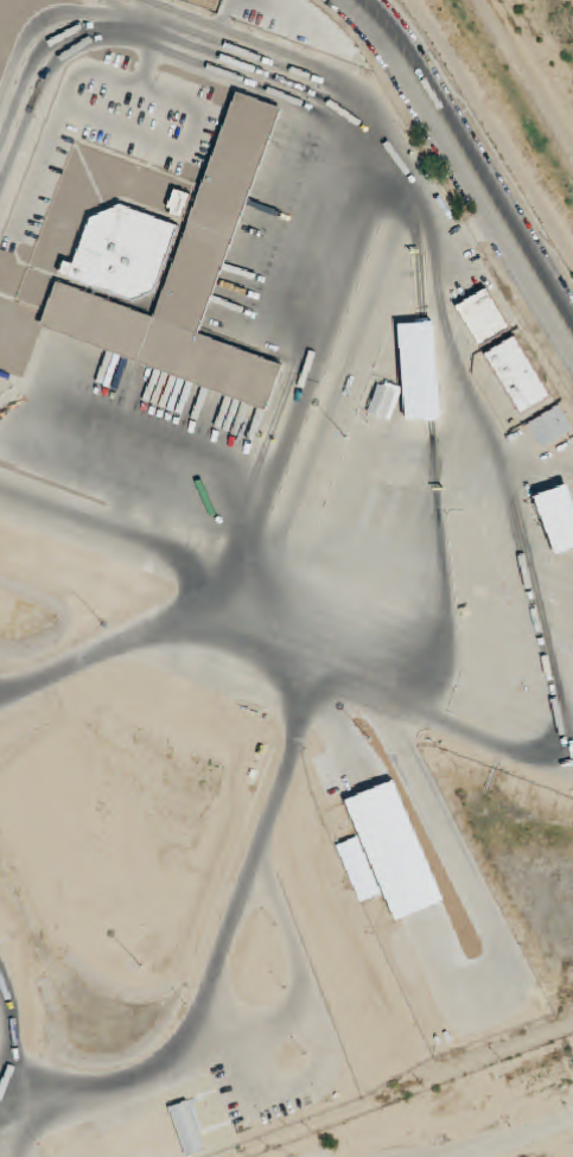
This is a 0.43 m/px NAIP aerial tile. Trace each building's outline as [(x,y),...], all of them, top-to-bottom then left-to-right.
[(217,1),(215,0),(192,0),(210,11),(217,1)] [(238,91),(282,108),(198,336),(282,367),(266,411),(40,328),(57,284),(154,319),(238,91)] [(192,195),(184,220),(171,214),(172,209),(170,209),(177,189),(192,195)] [(70,276),(91,218),(121,204),(179,227),(157,291),(134,301),(70,276)] [(457,306),(486,288),(511,330),(482,348),(457,306)] [(441,419),(427,420),(407,422),(399,324),(420,323),(434,322),(441,419)] [(485,355),(514,337),(550,396),(522,414),(485,355)] [(368,413),(378,384),(397,392),(387,420),(368,413)] [(559,406),(572,429),(572,431),(543,450),(528,425),(559,406)] [(568,484),(572,496),(572,552),(558,558),(534,497),(568,484)] [(317,791),(338,837),(358,828),(337,781),(317,791)] [(396,782),(349,802),(399,920),(446,899),(396,782)] [(337,847),(357,838),(382,894),(362,903),(337,847)] [(515,1100),(553,1087),(547,1068),(508,1081),(515,1100)]
